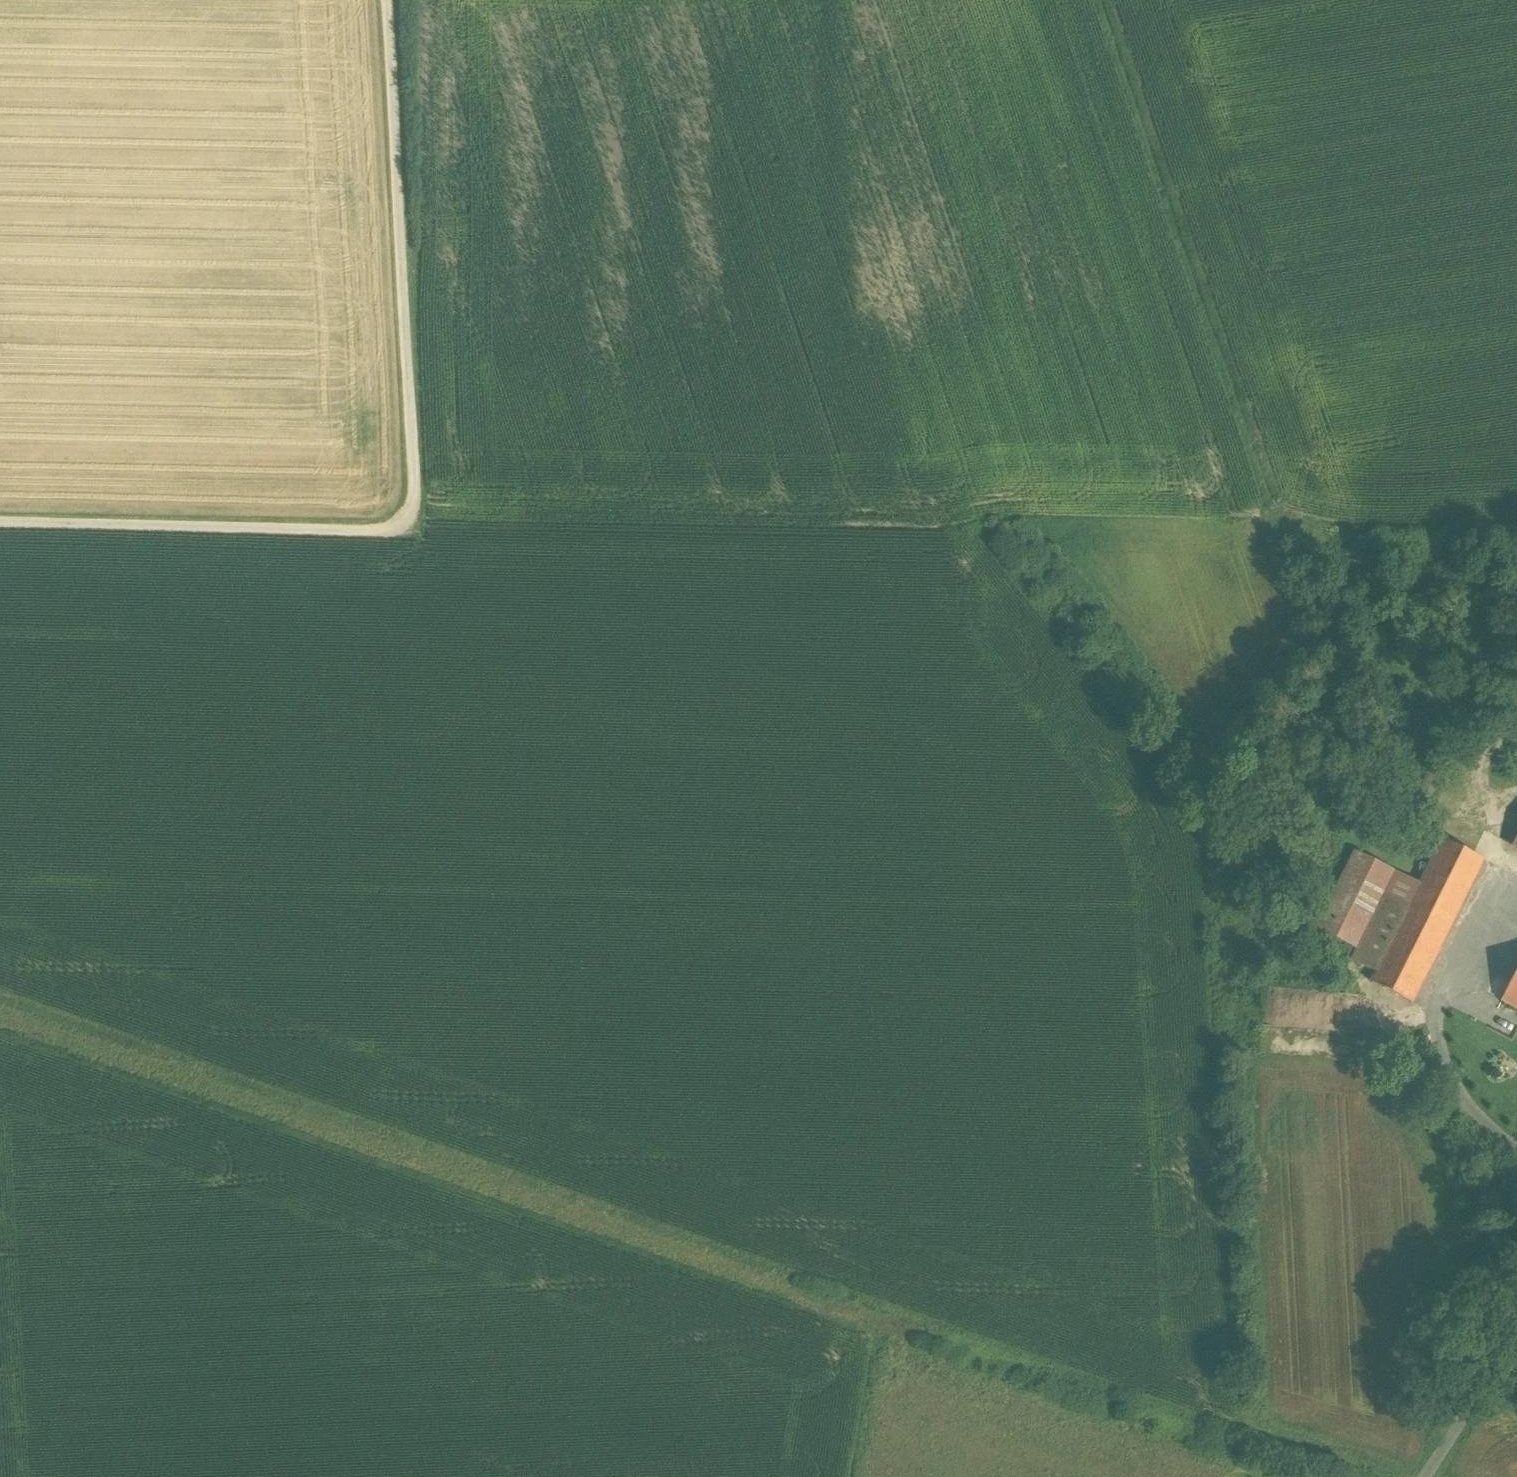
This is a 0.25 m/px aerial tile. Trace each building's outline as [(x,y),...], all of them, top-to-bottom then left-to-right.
[(1483,861),(1443,840),(1421,885),(1396,873),(1359,949),(1353,961),(1377,973),(1372,984),(1411,1004),(1483,861)] [(1359,949),(1396,873),(1353,852),(1317,928),(1359,949)] [(1502,1000),(1516,1007),(1516,970),(1502,1000)]
